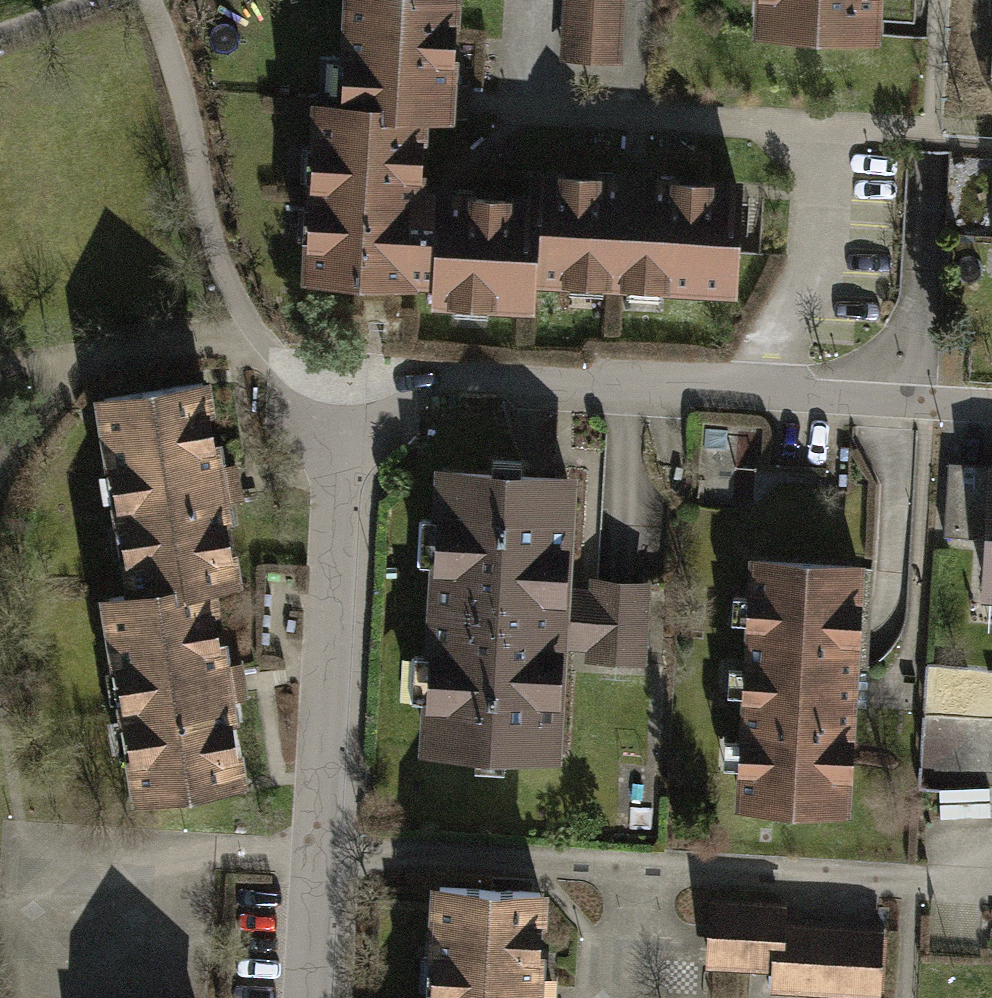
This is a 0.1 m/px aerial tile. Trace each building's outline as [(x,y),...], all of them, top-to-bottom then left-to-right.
[(346,107),(420,113),(462,115),(463,85),(447,84),(451,0),(352,0),(349,61),(361,61),(359,94),(347,94),(346,107)] [(565,57),(618,60),(621,0),(568,0),(565,57)] [(762,30),(871,36),(874,0),(764,0),(762,30)] [(530,302),(531,277),(534,202),(415,195),(420,113),(346,107),(320,106),(318,146),(329,147),(328,180),(316,179),(315,205),(326,206),(324,239),(313,238),(311,275),(410,281),(410,275),(438,277),(437,297),(455,298),(456,286),(490,288),(489,300),(530,302)] [(535,177),(534,202),(531,277),(570,279),(570,267),(603,269),(603,280),(629,282),(629,270),(662,272),(662,284),(732,287),(737,188),(649,183),(650,166),(620,165),(619,181),(535,177)] [(135,594),(208,584),(233,580),(221,499),(238,497),(233,467),(216,469),(203,383),(104,398),(115,469),(125,467),(129,498),(120,499),(123,522),(133,521),(138,552),(128,554),(135,594)] [(567,480),(445,473),(442,520),(423,519),(420,563),(439,564),(434,657),(415,656),(412,700),(432,701),(429,749),(551,756),(557,647),(558,629),(546,628),(548,606),(560,606),(561,587),(567,480)] [(947,476),(944,537),(974,538),(975,510),(991,511),(986,591),(991,591),(991,479),(947,476)] [(859,566),(755,560),(741,804),(845,810),(859,566)] [(646,585),(595,581),(595,589),(591,649),(591,657),(642,660),(646,585)] [(221,668),(208,584),(135,594),(109,598),(120,668),(130,666),(134,696),(125,698),(129,722),(138,721),(143,751),(134,753),(140,795),(239,780),(226,699),(244,697),(239,665),(221,668)] [(591,649),(595,589),(561,587),(560,606),(548,606),(546,628),(558,629),(557,647),(591,649)] [(553,981),(534,980),(540,893),(440,887),(436,955),(447,956),(445,988),(434,988),(434,997),(552,997),(553,981)] [(714,902),(711,962),(778,966),(776,986),(834,990),(838,930),(781,926),(782,906),(714,902)] [(876,992),(880,933),(838,930),(834,990),(876,992)]
